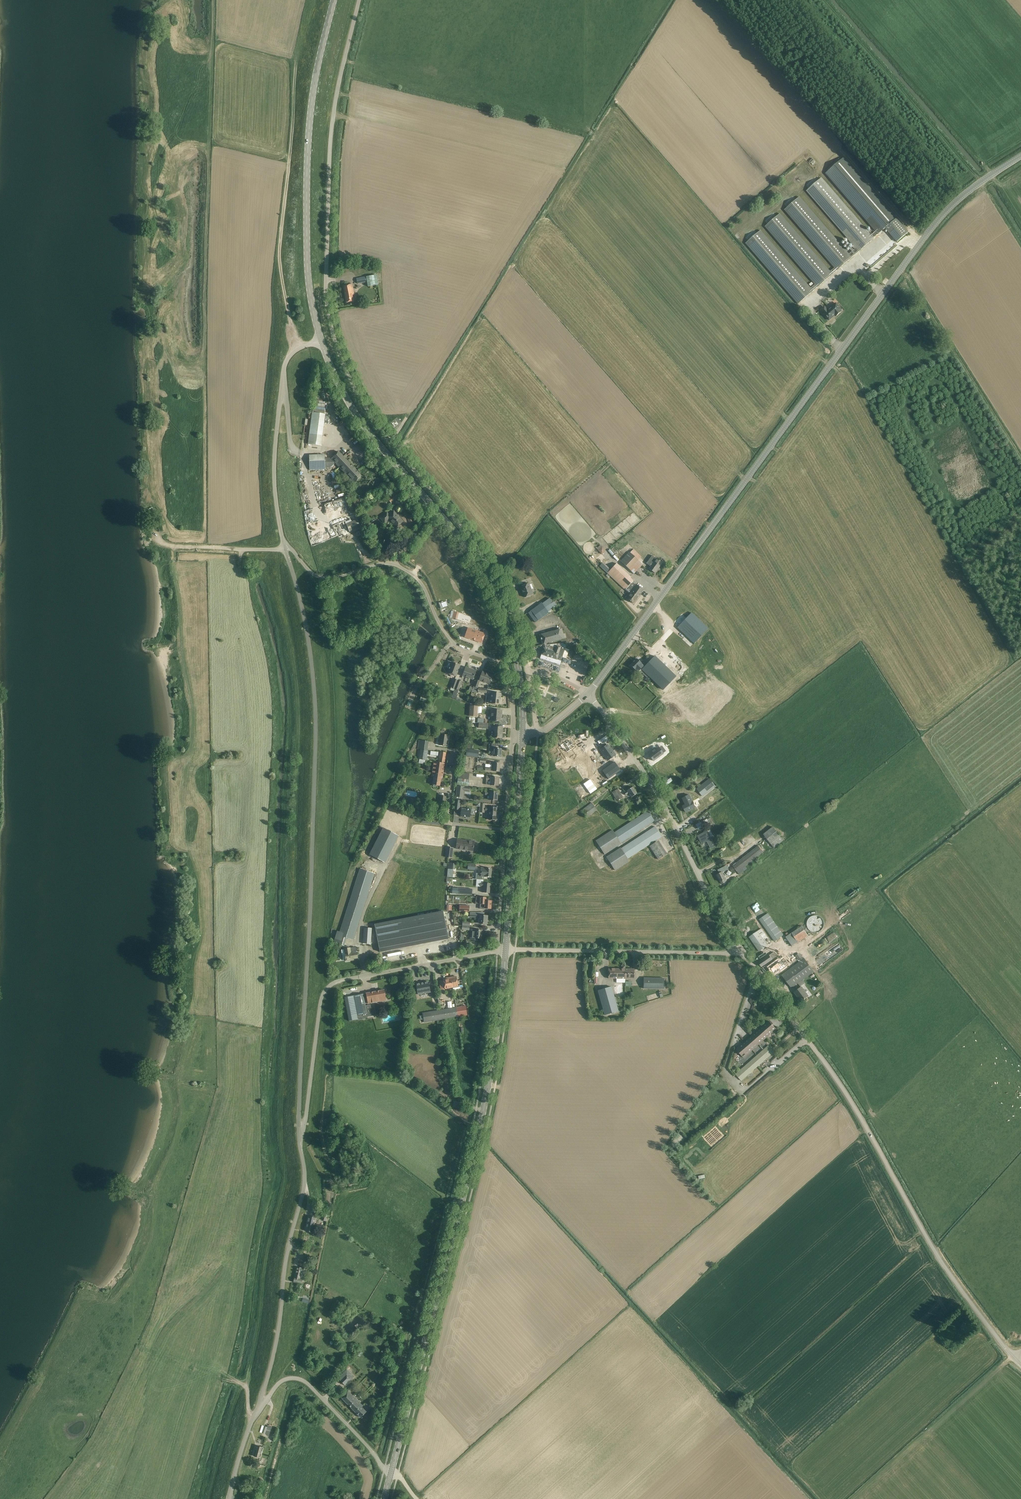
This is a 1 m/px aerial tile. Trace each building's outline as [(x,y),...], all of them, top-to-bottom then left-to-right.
[(829,171),(825,174),(876,232),(871,236),(873,239),(878,235),(885,229),(897,242),(908,233),(883,204),(844,159),(840,161),(839,160),(829,169),(827,170),(829,171)] [(871,236),(821,178),(806,191),(856,248),(849,254),(799,197),(784,210),(834,268),(830,272),(780,214),(765,227),(815,285),(811,288),(761,230),(746,243),(798,304),(813,291),(818,287),(832,275),(832,274),(837,270),(852,258),(851,258),(859,251),(874,239),(873,239),(871,236)] [(872,267),(867,272),(872,277),(877,272),(872,267)] [(378,285),(376,275),(356,278),(357,284),(367,282),(368,287),(378,285)] [(354,295),(352,284),(343,286),(346,303),(354,301),(352,296),(354,295)] [(841,310),(836,303),(827,311),(824,307),(821,310),(824,314),(823,314),(829,320),(835,315),(836,316),(841,312),(840,311),(841,310)] [(312,413),(308,444),(321,446),(325,414),(324,414),(325,410),(313,409),(312,413)] [(362,477),(339,452),(331,458),(350,479),(348,480),(353,485),(355,482),(356,483),(362,477)] [(309,455),(310,470),(325,469),(325,468),(330,468),(334,464),(329,458),(325,458),(325,455),(314,455),(309,455)] [(397,496),(393,492),(386,498),(390,502),(397,496)] [(397,515),(394,511),(388,515),(386,513),(380,518),(385,523),(389,520),(396,528),(403,522),(403,521),(402,522),(397,516),(397,515)] [(351,532),(362,527),(359,519),(347,523),(351,532)] [(602,554),(607,550),(601,544),(597,548),(602,554)] [(630,553),(629,553),(621,561),(629,570),(641,558),(642,557),(634,549),(630,553)] [(663,563),(652,555),(646,564),(650,566),(649,569),(655,573),(663,563)] [(611,570),(607,573),(625,590),(634,581),(633,581),(630,578),(631,577),(627,574),(617,563),(611,570)] [(631,591),(636,584),(634,581),(625,590),(629,593),(625,598),(633,603),(638,596),(631,591)] [(533,594),(529,583),(524,585),(520,587),(521,591),(522,591),(525,597),(530,596),(533,594)] [(631,591),(638,596),(643,590),(636,584),(631,591)] [(532,610),(528,613),(535,623),(539,620),(549,613),(548,612),(553,609),(550,604),(552,602),(550,598),(542,604),(541,603),(532,610)] [(458,613),(452,611),(450,617),(456,619),(458,613)] [(708,628),(691,613),(677,628),(694,643),(708,628)] [(485,634),(468,628),(465,637),(482,643),(485,634)] [(542,644),(543,644),(546,643),(566,638),(565,633),(562,634),(560,629),(540,635),(542,644)] [(542,655),(540,658),(560,665),(561,661),(562,657),(566,659),(569,650),(565,648),(567,644),(564,644),(563,643),(550,645),(549,642),(546,643),(543,644),(544,648),(542,655)] [(572,651),(569,652),(570,654),(571,656),(578,653),(578,652),(577,649),(576,650),(575,647),(571,648),(572,651)] [(630,665),(633,668),(635,670),(638,673),(642,670),(651,679),(663,690),(676,677),(662,663),(654,656),(651,659),(644,667),(637,659),(630,665)] [(460,665),(452,662),(448,673),(456,677),(460,665)] [(476,671),(466,667),(463,676),(473,679),(476,671)] [(493,675),(482,672),(479,680),(490,684),(493,675)] [(692,676),(687,681),(694,687),(698,681),(692,676)] [(452,698),(451,698),(461,701),(462,699),(457,697),(457,695),(458,691),(462,682),(458,680),(452,698)] [(420,700),(426,703),(430,690),(424,689),(420,700)] [(501,693),(491,693),(491,699),(492,699),(491,704),(500,704),(501,693)] [(478,706),(470,705),(469,716),(477,717),(478,706)] [(497,710),(492,710),(492,721),(500,721),(501,714),(502,714),(502,711),(497,710)] [(503,728),(493,727),(493,731),(494,731),(493,738),(502,738),(503,728)] [(449,736),(440,734),(439,745),(447,746),(449,736)] [(420,749),(428,751),(428,750),(427,750),(428,741),(419,740),(418,749),(420,749)] [(565,742),(560,745),(563,749),(563,750),(565,749),(586,780),(595,774),(595,773),(590,766),(592,764),(581,749),(574,753),(572,749),(575,747),(570,741),(566,744),(565,742)] [(499,744),(492,743),(491,748),(494,748),(494,756),(501,757),(501,749),(498,749),(499,744)] [(600,750),(608,760),(615,755),(611,749),(607,745),(601,749),(600,749),(600,750)] [(658,748),(656,750),(655,750),(654,750),(655,751),(653,752),(652,752),(649,755),(653,761),(663,754),(658,748)] [(428,751),(420,749),(418,759),(426,760),(428,751)] [(479,751),(466,749),(465,756),(478,758),(479,751)] [(434,762),(432,773),(435,773),(434,775),(437,775),(437,774),(443,775),(443,774),(445,764),(444,763),(446,753),(445,753),(441,752),(440,752),(439,763),(434,762)] [(569,763),(566,758),(556,765),(559,769),(569,763)] [(615,762),(602,771),(608,779),(621,770),(615,762)] [(500,764),(494,763),(493,768),(485,767),(485,770),(488,771),(493,771),(499,772),(500,764)] [(469,774),(458,772),(458,777),(457,785),(468,786),(469,774)] [(432,773),(431,777),(434,777),(433,785),(434,785),(434,786),(437,787),(437,786),(440,786),(441,778),(442,779),(443,775),(437,774),(437,775),(434,775),(435,773),(432,773)] [(491,777),(486,777),(486,785),(490,785),(498,786),(499,778),(491,777)] [(590,794),(597,789),(590,779),(583,784),(590,794)] [(715,786),(709,779),(697,789),(703,796),(715,786)] [(457,786),(456,797),(462,797),(463,798),(463,793),(464,791),(466,791),(470,792),(470,788),(464,787),(462,786),(457,786)] [(637,794),(632,787),(627,790),(624,793),(626,795),(629,793),(632,797),(637,794)] [(618,789),(612,792),(617,801),(623,797),(618,789)] [(490,792),(485,792),(485,795),(490,795),(489,800),(497,800),(497,792),(490,792)] [(696,808),(689,795),(682,799),(686,807),(684,808),(686,812),(690,810),(696,808)] [(597,810),(591,803),(581,810),(587,817),(597,810)] [(461,808),(460,816),(466,817),(466,818),(469,818),(469,817),(470,818),(470,813),(471,814),(472,809),(467,808),(467,809),(461,808)] [(485,808),(485,811),(490,811),(489,820),(493,820),(493,821),(497,821),(497,816),(496,816),(496,808),(490,808),(485,808)] [(654,821),(648,811),(614,833),(612,830),(596,841),(604,854),(621,844),(621,843),(654,821)] [(707,819),(701,822),(704,827),(712,823),(710,818),(708,819),(707,819)] [(661,837),(655,827),(621,849),(620,848),(606,857),(615,870),(629,861),(628,859),(661,837)] [(783,841),(773,827),(763,835),(774,848),(783,841)] [(702,834),(698,836),(702,844),(707,842),(711,849),(715,846),(712,839),(708,831),(702,834)] [(468,841),(457,840),(456,848),(473,850),(473,847),(474,848),(474,846),(473,846),(474,842),(468,841)] [(665,855),(657,841),(650,846),(658,859),(665,855)] [(763,852),(759,846),(733,866),(739,875),(747,869),(745,866),(763,852)] [(447,877),(453,877),(453,869),(455,870),(456,864),(448,863),(447,869),(448,869),(447,877)] [(720,874),(717,875),(721,882),(722,884),(725,883),(724,880),(726,879),(722,872),(725,871),(723,867),(718,870),(720,874)] [(476,873),(476,879),(477,879),(484,880),(484,877),(491,878),(491,875),(491,869),(481,868),(480,874),(476,873)] [(374,873),(360,869),(340,932),(337,931),(335,935),(335,943),(344,946),(347,938),(353,940),(374,873)] [(480,883),(480,887),(484,887),(483,893),(485,893),(490,893),(490,883),(485,883),(484,883),(480,883)] [(480,904),(480,908),(491,909),(491,901),(486,900),(486,897),(480,897),(480,904)] [(443,911),(431,913),(437,941),(448,939),(443,911)] [(470,912),(470,917),(477,917),(476,923),(479,923),(487,924),(487,916),(484,916),(484,913),(471,912),(470,912)] [(426,943),(437,941),(431,913),(420,915),(426,943)] [(783,935),(767,914),(759,920),(775,941),(783,935)] [(420,915),(409,917),(414,945),(426,943),(420,915)] [(409,917),(397,919),(403,948),(414,945),(409,917)] [(823,926),(823,924),(823,923),(822,922),(822,920),(821,919),(820,918),(818,917),(817,917),(815,917),(814,917),(813,917),(811,918),(810,919),(809,920),(808,921),(807,922),(807,924),(807,925),(808,927),(808,928),(809,929),(810,930),(811,931),(813,932),(814,932),(816,932),(817,932),(818,932),(820,931),(821,930),(822,929),(822,927),(823,926)] [(397,919),(386,922),(391,950),(403,948),(397,919)] [(375,924),(374,924),(380,952),(391,950),(386,922),(375,924)] [(802,926),(786,937),(788,940),(792,946),(808,935),(802,926)] [(372,928),(364,928),(363,944),(371,944),(372,928)] [(768,939),(761,929),(749,937),(759,952),(767,946),(764,941),(768,939)] [(476,930),(471,930),(470,940),(477,940),(477,938),(481,939),(482,930),(476,930)] [(789,948),(785,942),(775,949),(779,955),(789,948)] [(344,949),(341,950),(343,960),(346,959),(346,961),(351,960),(351,959),(358,958),(357,952),(356,947),(349,948),(349,946),(344,947),(344,949)] [(774,952),(760,962),(758,963),(761,967),(777,957),(774,952)] [(804,959),(803,957),(799,960),(800,962),(782,975),(791,988),(798,983),(800,986),(805,983),(803,980),(814,972),(804,959)] [(786,967),(782,961),(784,959),(784,958),(780,962),(779,960),(770,967),(774,974),(780,969),(781,971),(789,965),(786,967)] [(625,979),(625,969),(608,969),(608,978),(625,979)] [(625,969),(625,979),(634,979),(634,969),(625,969)] [(443,980),(439,981),(440,986),(441,989),(445,988),(453,987),(458,986),(456,977),(443,979),(443,980)] [(664,978),(644,978),(643,988),(664,989),(664,978)] [(429,982),(416,984),(418,994),(430,992),(429,982)] [(613,991),(611,987),(598,990),(599,995),(605,1015),(618,1011),(613,991)] [(808,996),(801,987),(794,992),(801,1002),(808,996)] [(384,990),(366,993),(367,998),(368,1003),(386,1000),(385,995),(384,990)] [(354,996),(344,997),(349,1020),(349,1021),(358,1019),(358,1018),(371,1016),(372,1016),(370,1005),(365,1006),(363,994),(354,996)] [(462,1006),(456,1007),(457,1017),(464,1016),(467,1015),(465,1006),(462,1006)] [(440,1010),(442,1019),(457,1017),(456,1007),(440,1010)] [(432,1011),(422,1013),(424,1022),(434,1021),(442,1019),(440,1010),(432,1011)] [(743,1044),(736,1050),(743,1058),(750,1052),(758,1044),(766,1037),(770,1034),(769,1034),(775,1028),(769,1021),(760,1029),(752,1037),(743,1044)] [(768,1046),(735,1074),(741,1081),(774,1052),(768,1046)] [(316,1218),(314,1217),(312,1228),(306,1227),(309,1216),(313,1217),(309,1216),(306,1231),(313,1232),(314,1227),(316,1228),(318,1218),(316,1218)] [(297,1267),(294,1282),(301,1284),(302,1279),(300,1279),(301,1273),(305,1274),(306,1269),(297,1267)] [(344,1372),(338,1378),(345,1385),(352,1378),(349,1375),(351,1373),(347,1369),(345,1371),(344,1372)] [(363,1406),(348,1391),(345,1394),(341,1397),(361,1417),(364,1414),(366,1412),(362,1407),(363,1406)] [(264,1426),(262,1433),(269,1435),(272,1427),(268,1425),(267,1427),(264,1426)] [(261,1447),(257,1445),(254,1456),(258,1457),(260,1458),(263,1447),(261,1447)]
